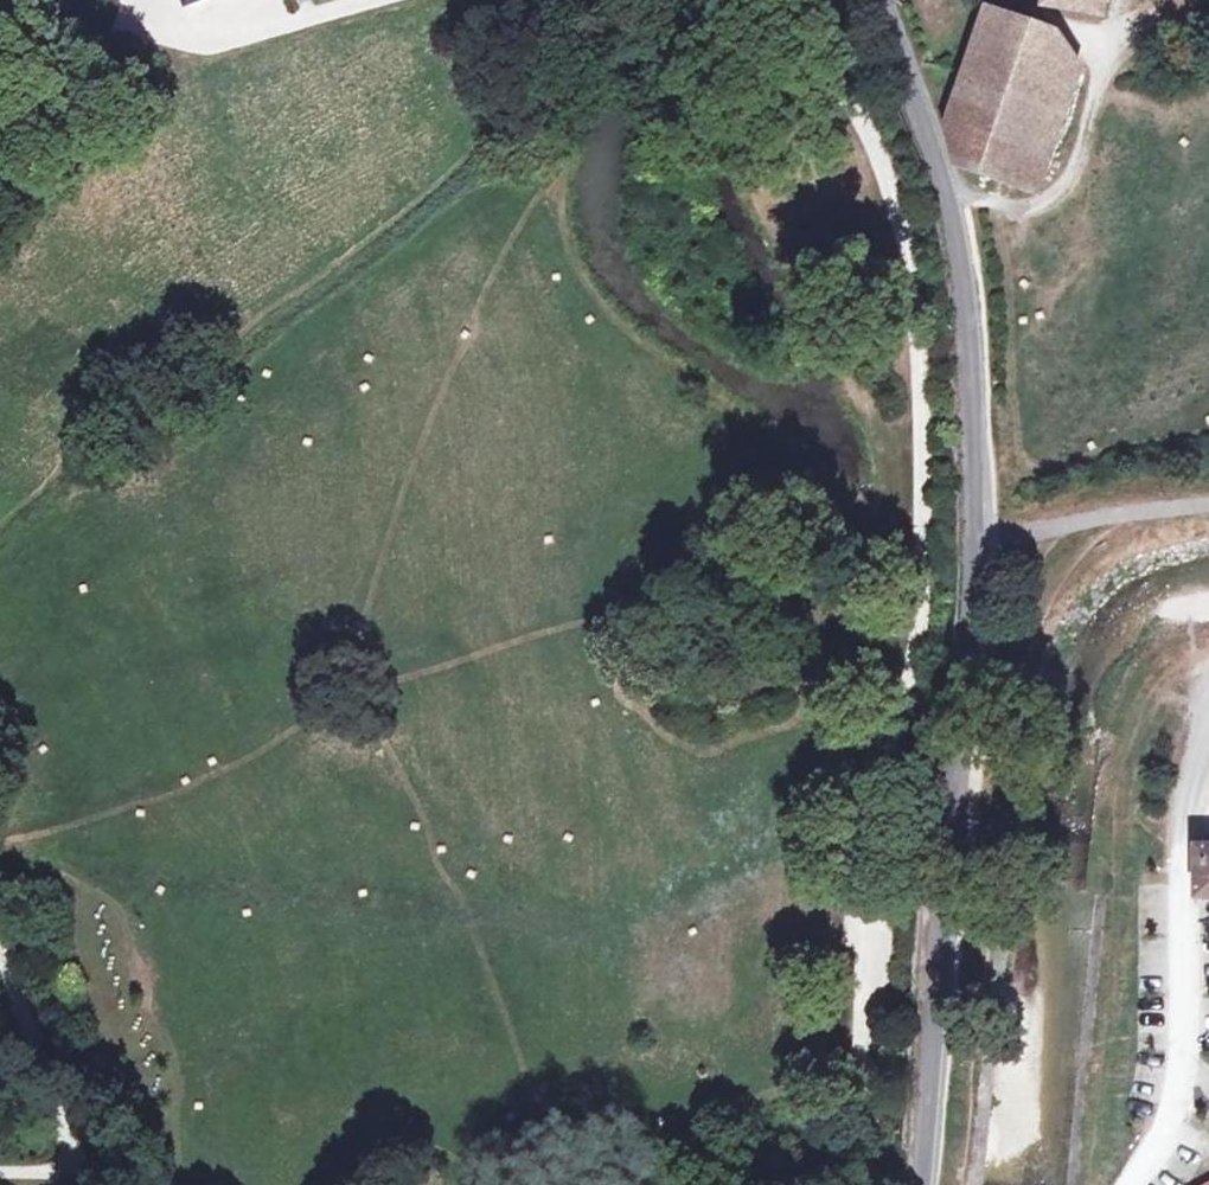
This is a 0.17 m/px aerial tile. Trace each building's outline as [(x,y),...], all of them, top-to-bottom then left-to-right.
[(1051,6),(1106,14),(1109,0),(1052,0),(1051,6)] [(990,11),(988,15),(951,122),(966,165),(1034,189),(1077,59),(1061,36),(990,11)] [(1199,851),(1200,900),(1208,900),(1208,851),(1199,851)]
